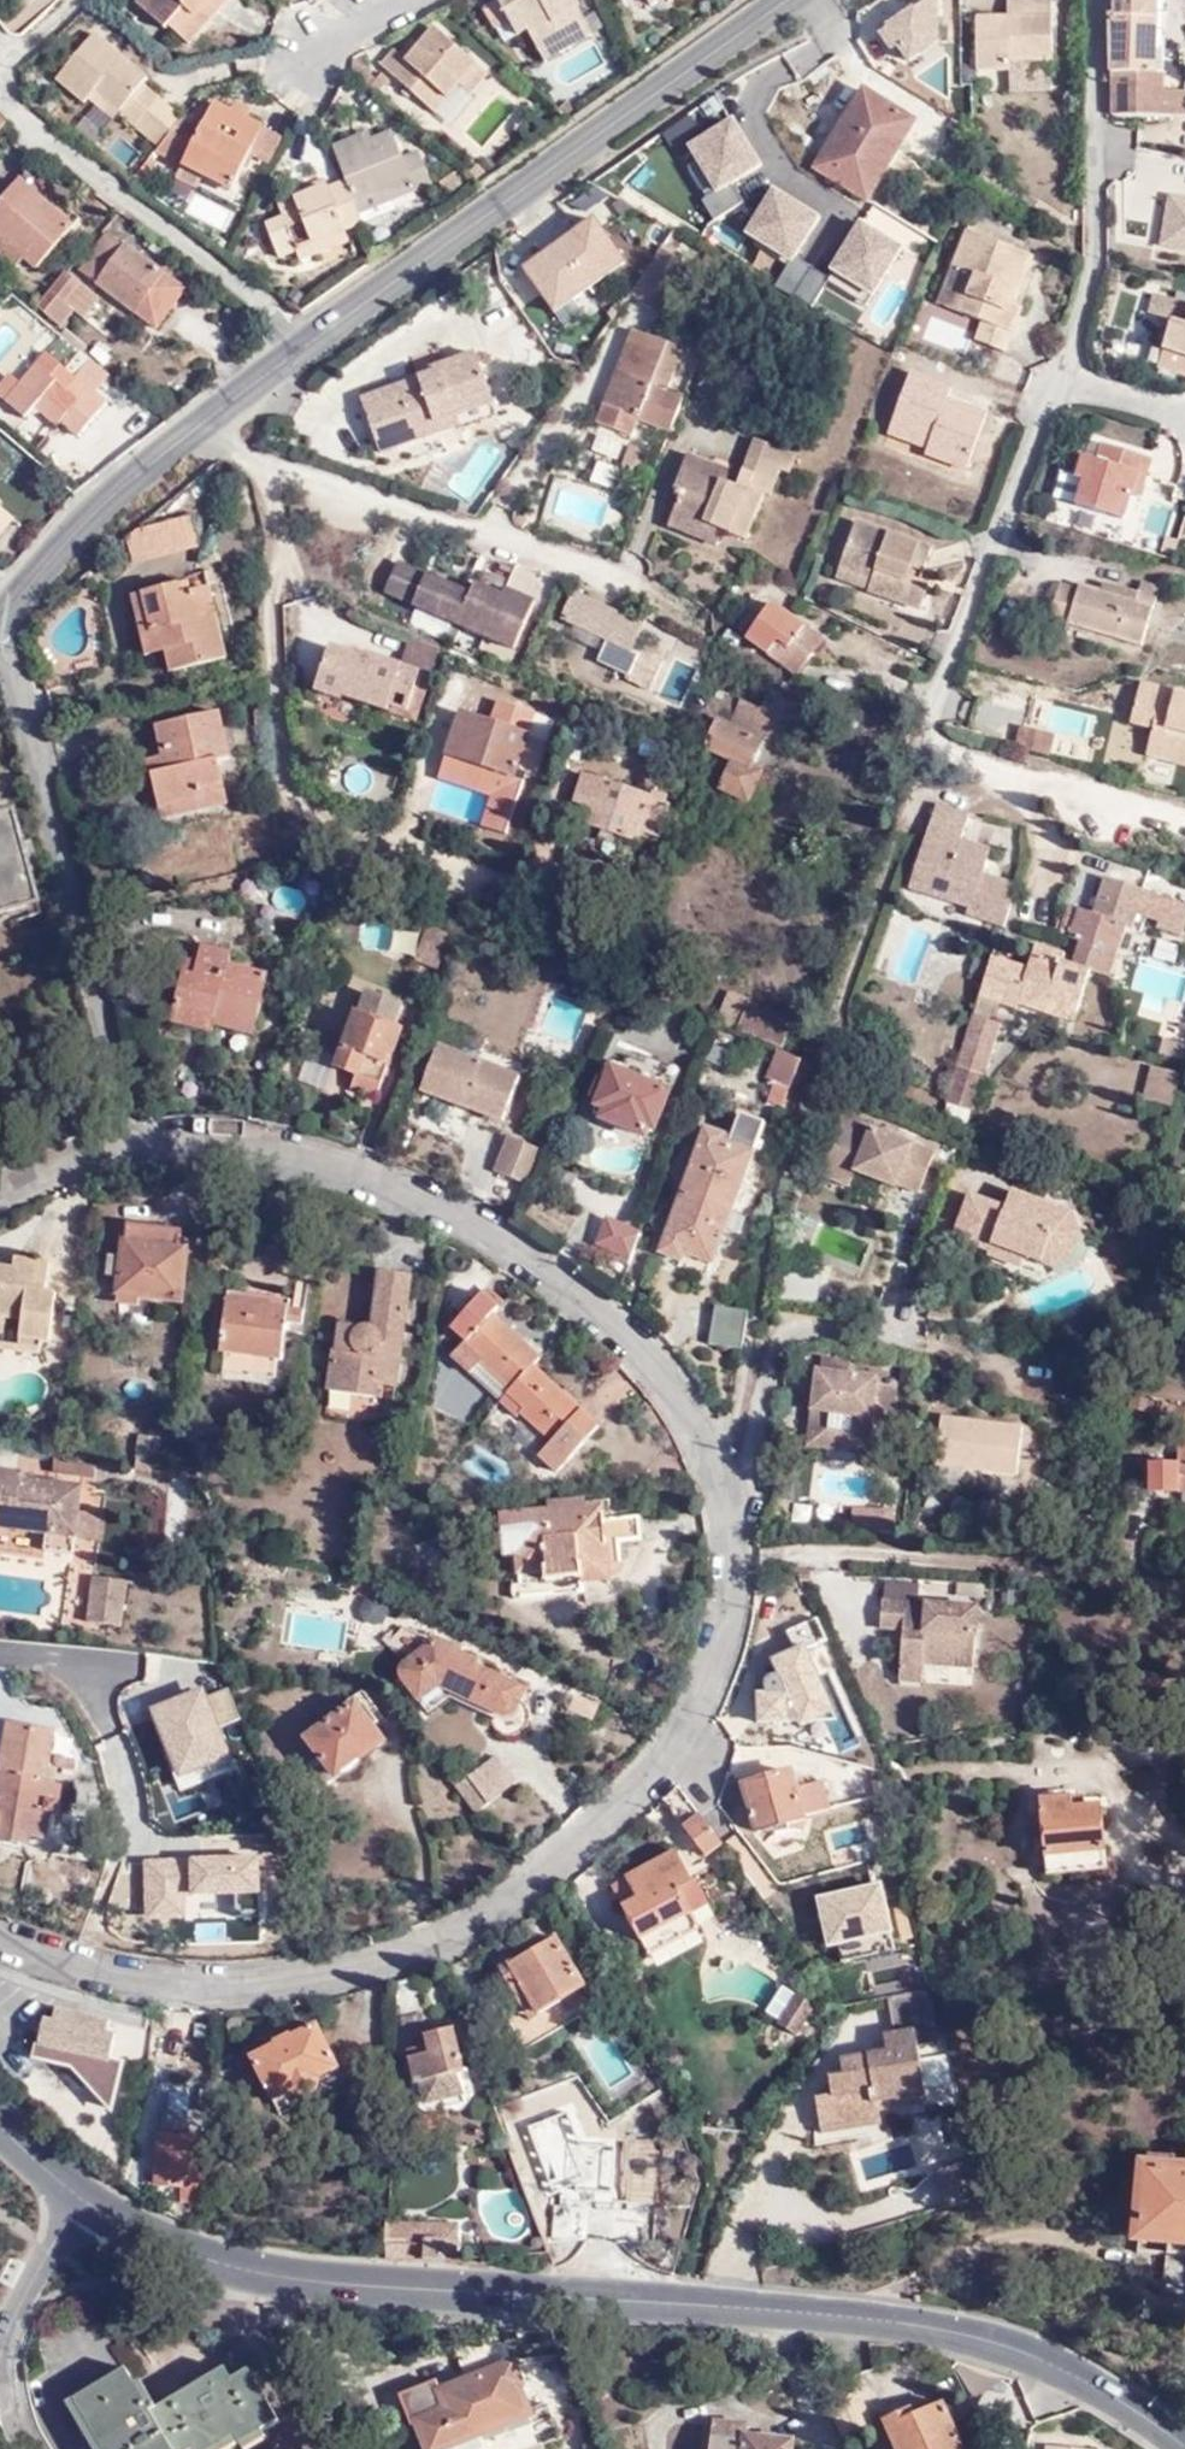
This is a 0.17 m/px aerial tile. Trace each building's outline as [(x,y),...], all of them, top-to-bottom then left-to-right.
[(136,8),(143,15),(156,0),(143,0),(136,8)] [(143,15),(163,33),(167,29),(186,46),(197,32),(193,28),(210,9),(214,12),(224,0),(156,0),(143,15)] [(593,36),(574,0),(504,0),(499,3),(510,23),(518,37),(529,31),(546,62),(593,36)] [(1016,13),(985,13),(985,68),(1019,68),(1019,58),(1061,59),(1060,0),(1017,0),(1016,13)] [(1165,85),(1163,46),(1155,47),(1142,47),(1141,16),(1147,15),(1147,0),(1113,0),(1114,17),(1110,17),(1114,113),(1184,110),(1184,85),(1165,85)] [(1153,0),(1147,0),(1147,15),(1141,16),(1142,47),(1155,47),(1153,0)] [(499,3),(486,9),(497,30),(510,23),(499,3)] [(193,28),(197,32),(214,12),(210,9),(193,28)] [(436,114),(461,86),(479,67),(438,31),(423,47),(410,61),(405,57),(397,50),(383,65),(436,114)] [(92,96),(96,92),(120,113),(137,128),(159,103),(143,88),(148,82),(95,35),(57,80),(84,104),(92,96)] [(599,47),(593,36),(546,62),(551,73),(599,47)] [(405,57),(410,61),(423,47),(419,43),(405,57)] [(488,76),(479,67),(461,86),(472,94),(488,76)] [(921,118),(864,83),(812,167),(869,202),(921,118)] [(116,116),(120,113),(96,92),(92,96),(116,116)] [(137,128),(160,148),(182,123),(159,103),(137,128)] [(199,132),(182,123),(160,148),(155,155),(183,168),(188,160),(206,169),(202,178),(232,193),(253,152),(265,131),(247,121),(236,115),(215,104),(199,132)] [(240,109),(236,115),(247,121),(251,115),(240,109)] [(734,182),(766,163),(737,113),(689,141),(699,158),(718,191),(734,182)] [(253,152),(274,163),(287,138),(267,127),(265,131),(253,152)] [(376,142),(336,158),(347,186),(355,207),(411,184),(414,192),(433,184),(420,153),(402,159),(392,135),(376,142)] [(376,142),(373,136),(334,154),(336,158),(376,142)] [(746,202),(734,182),(718,191),(699,158),(689,164),(708,197),(702,200),(714,220),(746,202)] [(188,160),(183,168),(202,178),(206,169),(188,160)] [(29,174),(20,183),(73,225),(81,215),(29,174)] [(459,177),(443,183),(449,195),(464,189),(459,177)] [(20,183),(0,207),(0,234),(1,234),(0,235),(0,250),(19,266),(28,256),(40,265),(73,225),(20,183)] [(411,184),(355,207),(359,216),(414,192),(411,184)] [(799,256),(824,214),(774,184),(745,231),(792,259),(796,261),(799,256)] [(306,194),(310,202),(331,193),(329,185),(306,194)] [(346,231),(362,225),(359,216),(355,207),(347,186),(331,193),(310,202),(283,212),(287,222),(271,228),(281,258),(297,253),(301,263),(320,256),(315,243),(346,231)] [(1169,191),(1160,244),(1184,248),(1184,194),(1169,191)] [(877,296),(908,244),(862,216),(830,267),(834,269),(874,294),(877,296)] [(596,222),(526,271),(557,318),(626,266),(596,222)] [(315,243),(320,256),(351,243),(346,231),(315,243)] [(984,317),(1021,332),(1040,278),(1032,276),(1039,256),(972,231),(944,302),(984,317)] [(132,248),(129,251),(111,238),(84,271),(141,316),(158,296),(164,300),(177,285),(132,248)] [(655,307),(685,256),(662,243),(632,294),(655,307)] [(829,278),(831,275),(799,256),(796,261),(792,259),(779,280),(814,301),(829,278)] [(874,294),(834,269),(831,275),(829,278),(869,302),(874,294)] [(81,286),(68,275),(40,308),(53,319),(81,286)] [(1178,323),(1184,300),(1174,297),(1166,320),(1178,323)] [(1184,300),(1178,323),(1169,352),(1184,357),(1184,300)] [(1011,356),(1021,332),(984,317),(974,342),(1011,356)] [(674,393),(694,343),(640,321),(607,402),(618,406),(649,419),(673,429),(686,398),(674,393)] [(411,381),(356,400),(373,449),(446,424),(489,409),(468,352),(408,373),(411,381)] [(1169,352),(1165,365),(1184,371),(1184,357),(1169,352)] [(68,388),(42,365),(10,402),(28,418),(37,407),(59,427),(82,401),(91,409),(102,396),(80,376),(68,388)] [(934,441),(931,451),(929,455),(971,471),(994,412),(978,406),(975,413),(952,404),(955,398),(959,387),(918,371),(897,426),(934,441)] [(975,413),(978,406),(955,398),(952,404),(975,413)] [(643,432),(649,419),(618,406),(612,420),(643,432)] [(446,424),(373,449),(377,457),(448,433),(446,424)] [(892,437),(931,451),(934,441),(897,426),(892,437)] [(1095,455),(1102,437),(1090,433),(1083,451),(1095,455)] [(1128,485),(1140,450),(1102,437),(1095,455),(1083,451),(1075,473),(1085,476),(1077,500),(1118,514),(1128,485)] [(719,463),(706,457),(694,479),(682,473),(675,489),(684,493),(677,507),(730,529),(732,527),(751,535),(769,490),(776,493),(785,470),(793,473),(801,455),(761,439),(745,474),(741,484),(715,474),(719,463)] [(1138,489),(1150,453),(1140,450),(1128,485),(1138,489)] [(682,473),(694,479),(706,457),(691,451),(682,473)] [(614,484),(617,461),(592,458),(590,481),(614,484)] [(741,484),(745,474),(719,463),(715,474),(741,484)] [(18,521),(0,506),(0,544),(18,521)] [(674,514),(728,536),(730,529),(677,507),(674,514)] [(192,516),(123,536),(132,567),(202,547),(192,516)] [(942,547),(864,519),(843,578),(874,589),(872,593),(928,613),(938,584),(929,581),(942,547)] [(472,590),(398,558),(384,591),(458,623),(472,590)] [(507,586),(504,591),(476,579),(472,590),(458,623),(516,647),(537,598),(507,586)] [(1129,601),(1106,593),(1075,583),(1074,587),(1054,580),(1042,616),(1135,646),(1155,590),(1135,583),(1133,589),(1129,601)] [(1106,593),(1129,601),(1133,589),(1111,582),(1106,593)] [(160,638),(164,656),(168,675),(232,660),(215,589),(144,607),(151,640),(160,638)] [(644,625),(579,594),(567,618),(633,649),(644,625)] [(775,604),(750,639),(799,676),(824,641),(775,604)] [(144,607),(134,609),(141,642),(151,640),(144,607)] [(164,656),(160,638),(151,640),(141,642),(145,660),(164,656)] [(402,641),(395,663),(419,672),(426,649),(402,641)] [(420,678),(419,672),(395,663),(367,653),(365,660),(330,648),(317,692),(343,699),(346,694),(390,708),(392,702),(409,708),(416,687),(422,689),(425,680),(420,678)] [(1184,756),(1184,691),(1139,680),(1128,726),(1149,731),(1143,757),(1168,763),(1171,752),(1184,756)] [(765,715),(742,704),(733,724),(769,740),(770,737),(791,742),(811,713),(791,709),(774,700),(765,715)] [(535,704),(531,717),(549,723),(553,710),(535,704)] [(531,732),(465,711),(456,737),(466,740),(461,757),(519,776),(522,767),(539,772),(549,741),(530,735),(531,732)] [(168,776),(154,780),(161,812),(202,801),(200,792),(221,787),(217,767),(234,763),(223,716),(159,733),(166,764),(168,776)] [(1059,734),(1025,724),(1019,744),(1052,753),(1059,734)] [(760,744),(716,725),(705,753),(732,766),(721,795),(748,806),(760,777),(749,773),(760,744)] [(466,740),(456,737),(451,753),(461,757),(466,740)] [(1184,767),(1184,756),(1171,752),(1168,763),(1184,767)] [(154,780),(168,776),(166,764),(151,768),(154,780)] [(673,798),(587,770),(578,797),(590,801),(584,817),(640,836),(643,827),(660,832),(673,798)] [(161,812),(163,826),(227,809),(221,787),(200,792),(202,801),(161,812)] [(0,819),(0,917),(8,915),(10,927),(43,919),(33,880),(42,878),(34,846),(26,847),(18,815),(0,819)] [(962,826),(930,815),(904,893),(960,911),(962,905),(968,907),(964,917),(999,929),(1012,891),(976,879),(984,856),(955,847),(962,826)] [(1119,931),(1126,933),(1131,921),(1175,935),(1183,908),(1100,882),(1092,904),(1097,907),(1091,922),(1065,914),(1056,939),(1037,932),(1020,981),(1006,976),(1008,971),(986,963),(935,1107),(965,1117),(998,1026),(990,1022),(995,1003),(1012,1008),(1014,1001),(1043,1010),(1041,1016),(1064,1023),(1067,1015),(1074,1018),(1090,977),(1108,982),(1117,959),(1110,956),(1119,931)] [(371,923),(369,943),(399,946),(401,926),(371,923)] [(452,935),(429,927),(416,961),(440,969),(452,935)] [(1110,956),(1117,959),(1126,933),(1119,931),(1110,956)] [(144,1004),(183,1015),(182,1022),(220,1032),(236,974),(197,964),(200,951),(169,943),(166,959),(156,957),(144,1004)] [(746,998),(725,990),(713,1022),(733,1031),(746,998)] [(407,1005),(366,991),(360,1011),(400,1025),(407,1005)] [(791,1017),(749,1001),(738,1032),(780,1047),(791,1017)] [(179,1030),(182,1022),(183,1015),(144,1004),(140,1019),(179,1030)] [(358,1079),(353,1091),(375,1099),(398,1034),(353,1018),(346,1037),(315,1025),(307,1046),(339,1058),(334,1071),(358,1079)] [(461,1095),(474,1099),(470,1110),(504,1122),(523,1074),(441,1043),(422,1093),(458,1105),(461,1095)] [(774,1098),(789,1104),(800,1064),(777,1055),(768,1080),(778,1084),(774,1098)] [(1178,1070),(1147,1062),(1137,1103),(1168,1111),(1178,1070)] [(674,1088),(610,1064),(593,1107),(600,1110),(596,1121),(644,1142),(648,1131),(654,1133),(674,1088)] [(461,1095),(458,1105),(470,1110),(474,1099),(461,1095)] [(730,1240),(735,1224),(770,1126),(742,1115),(733,1144),(705,1134),(663,1259),(684,1267),(686,1262),(717,1273),(730,1240)] [(941,1157),(848,1119),(825,1175),(855,1187),(862,1173),(902,1189),(904,1186),(925,1194),(941,1157)] [(508,1134),(494,1170),(532,1186),(545,1150),(508,1134)] [(813,1167),(799,1164),(794,1183),(807,1186),(813,1167)] [(1011,1211),(978,1199),(962,1239),(996,1251),(999,1245),(1059,1267),(1079,1258),(1087,1237),(1077,1215),(1019,1194),(1011,1211)] [(750,1228),(735,1224),(730,1240),(744,1245),(750,1228)] [(181,1235),(131,1231),(130,1242),(125,1241),(123,1260),(110,1259),(109,1278),(117,1279),(115,1300),(119,1301),(118,1309),(136,1310),(138,1303),(182,1307),(188,1250),(180,1250),(181,1235)] [(1032,1258),(999,1245),(996,1251),(995,1256),(1027,1269),(1032,1258)] [(16,1339),(14,1354),(53,1358),(60,1295),(51,1294),(54,1262),(17,1257),(16,1267),(0,1266),(0,1336),(16,1339)] [(791,1271),(790,1293),(818,1295),(818,1272),(791,1271)] [(290,1304),(226,1298),(219,1357),(282,1364),(287,1326),(303,1328),(309,1287),(300,1286),(296,1312),(290,1312),(290,1304)] [(374,1342),(343,1338),(340,1353),(335,1352),(328,1403),(373,1411),(375,1398),(393,1399),(411,1290),(382,1286),(374,1342)] [(480,1302),(496,1314),(500,1309),(485,1295),(480,1302)] [(454,1363),(503,1408),(509,1400),(533,1373),(540,1364),(491,1320),(496,1314),(480,1302),(454,1333),(467,1347),(454,1363)] [(712,1348),(743,1354),(750,1318),(720,1312),(712,1348)] [(14,1354),(16,1339),(0,1336),(0,1351),(14,1354)] [(594,1430),(533,1373),(509,1400),(523,1413),(518,1419),(566,1463),(594,1430)] [(879,1385),(821,1377),(810,1451),(832,1455),(834,1443),(871,1448),(874,1426),(895,1428),(899,1393),(879,1390),(879,1385)] [(1025,1430),(943,1423),(937,1470),(1019,1479),(1025,1430)] [(871,1448),(834,1443),(832,1455),(869,1459),(871,1448)] [(95,1477),(98,1457),(60,1453),(57,1453),(55,1472),(95,1477)] [(0,1476),(0,1532),(114,1545),(117,1518),(93,1514),(95,1494),(39,1486),(39,1481),(0,1476)] [(856,1524),(889,1531),(893,1511),(861,1504),(856,1524)] [(547,1519),(498,1521),(500,1560),(515,1559),(518,1600),(579,1599),(579,1586),(605,1584),(605,1565),(619,1564),(618,1543),(639,1541),(638,1525),(613,1526),(611,1507),(547,1511),(547,1519)] [(97,1628),(135,1633),(140,1592),(102,1587),(97,1628)] [(982,1613),(887,1608),(886,1636),(908,1637),(916,1638),(915,1649),(908,1650),(907,1669),(929,1670),(979,1673),(982,1613)] [(405,1672),(403,1684),(417,1705),(438,1692),(502,1715),(506,1716),(510,1717),(514,1715),(518,1712),(526,1692),(477,1670),(479,1665),(462,1657),(464,1651),(436,1637),(434,1645),(405,1672)] [(929,1670),(907,1669),(906,1687),(928,1688),(929,1670)] [(307,1744),(322,1761),(337,1780),(384,1745),(353,1707),(307,1744)] [(57,1734),(8,1726),(0,1761),(0,1838),(28,1844),(29,1836),(42,1838),(48,1813),(54,1813),(60,1788),(54,1787),(56,1774),(74,1778),(76,1772),(66,1769),(67,1769),(66,1766),(64,1764),(62,1763),(59,1764),(58,1766),(50,1765),(57,1734)] [(498,1752),(451,1781),(469,1811),(517,1783),(498,1752)] [(328,1788),(337,1780),(322,1761),(313,1768),(328,1788)] [(791,1776),(744,1791),(758,1839),(805,1826),(804,1822),(831,1814),(821,1783),(795,1790),(791,1776)] [(722,1852),(676,1791),(661,1806),(706,1864),(722,1852)] [(1104,1799),(1059,1800),(1060,1875),(1113,1875),(1113,1810),(1104,1810),(1104,1799)] [(693,1890),(675,1858),(627,1885),(637,1904),(622,1913),(649,1962),(698,1934),(678,1899),(693,1890)] [(816,1888),(829,1961),(895,1949),(881,1876),(816,1888)] [(637,1904),(627,1885),(611,1893),(622,1913),(637,1904)] [(553,1939),(500,1973),(529,2022),(583,1987),(553,1939)] [(894,2003),(935,1998),(930,1980),(893,1985),(894,2003)] [(866,1983),(844,1986),(846,2006),(868,2003),(866,1983)] [(815,2009),(799,1998),(780,2027),(797,2037),(815,2009)] [(953,2088),(938,2012),(935,1998),(894,2003),(899,2040),(887,2041),(889,2058),(842,2063),(844,2079),(830,2081),(832,2101),(817,2102),(820,2132),(865,2127),(864,2118),(877,2116),(876,2112),(925,2106),(924,2092),(953,2088)] [(56,2023),(45,2021),(39,2048),(113,2064),(119,2038),(110,2036),(112,2023),(58,2012),(56,2023)] [(424,2020),(402,2024),(416,2087),(439,2083),(441,2090),(460,2086),(459,2080),(464,2078),(454,2034),(429,2038),(424,2020)] [(275,2049),(252,2060),(281,2117),(345,2086),(314,2029),(295,2039),(293,2036),(273,2046),(275,2049)] [(205,2115),(181,2115),(180,2136),(159,2135),(157,2184),(181,2185),(181,2180),(202,2180),(205,2115)] [(1184,2263),(1184,2176),(1173,2175),(1174,2164),(1147,2162),(1146,2175),(1143,2174),(1137,2259),(1167,2262),(1184,2263)] [(933,2182),(941,2219),(978,2208),(972,2174),(933,2182)] [(385,2220),(384,2260),(463,2263),(463,2224),(385,2220)] [(512,2433),(536,2423),(513,2367),(535,2358),(499,2336),(452,2357),(460,2376),(441,2384),(438,2377),(398,2395),(422,2448),(472,2448),(482,2445),(489,2448),(497,2448),(508,2445),(512,2433)] [(228,2375),(225,2370),(151,2413),(148,2407),(124,2366),(70,2398),(102,2448),(192,2448),(194,2447),(195,2448),(204,2448),(231,2433),(237,2443),(264,2426),(283,2414),(248,2363),(228,2375)] [(148,2407),(151,2413),(225,2370),(221,2363),(148,2407)] [(874,2439),(878,2448),(965,2448),(944,2406),(917,2419),(913,2413),(886,2425),(889,2432),(874,2439)] [(269,2435),(264,2426),(237,2443),(237,2444),(241,2448),(244,2448),(269,2435)] [(797,2447),(754,2442),(755,2432),(720,2428),(717,2448),(797,2448),(797,2447)] [(204,2448),(228,2448),(237,2444),(237,2443),(231,2433),(204,2448)]
